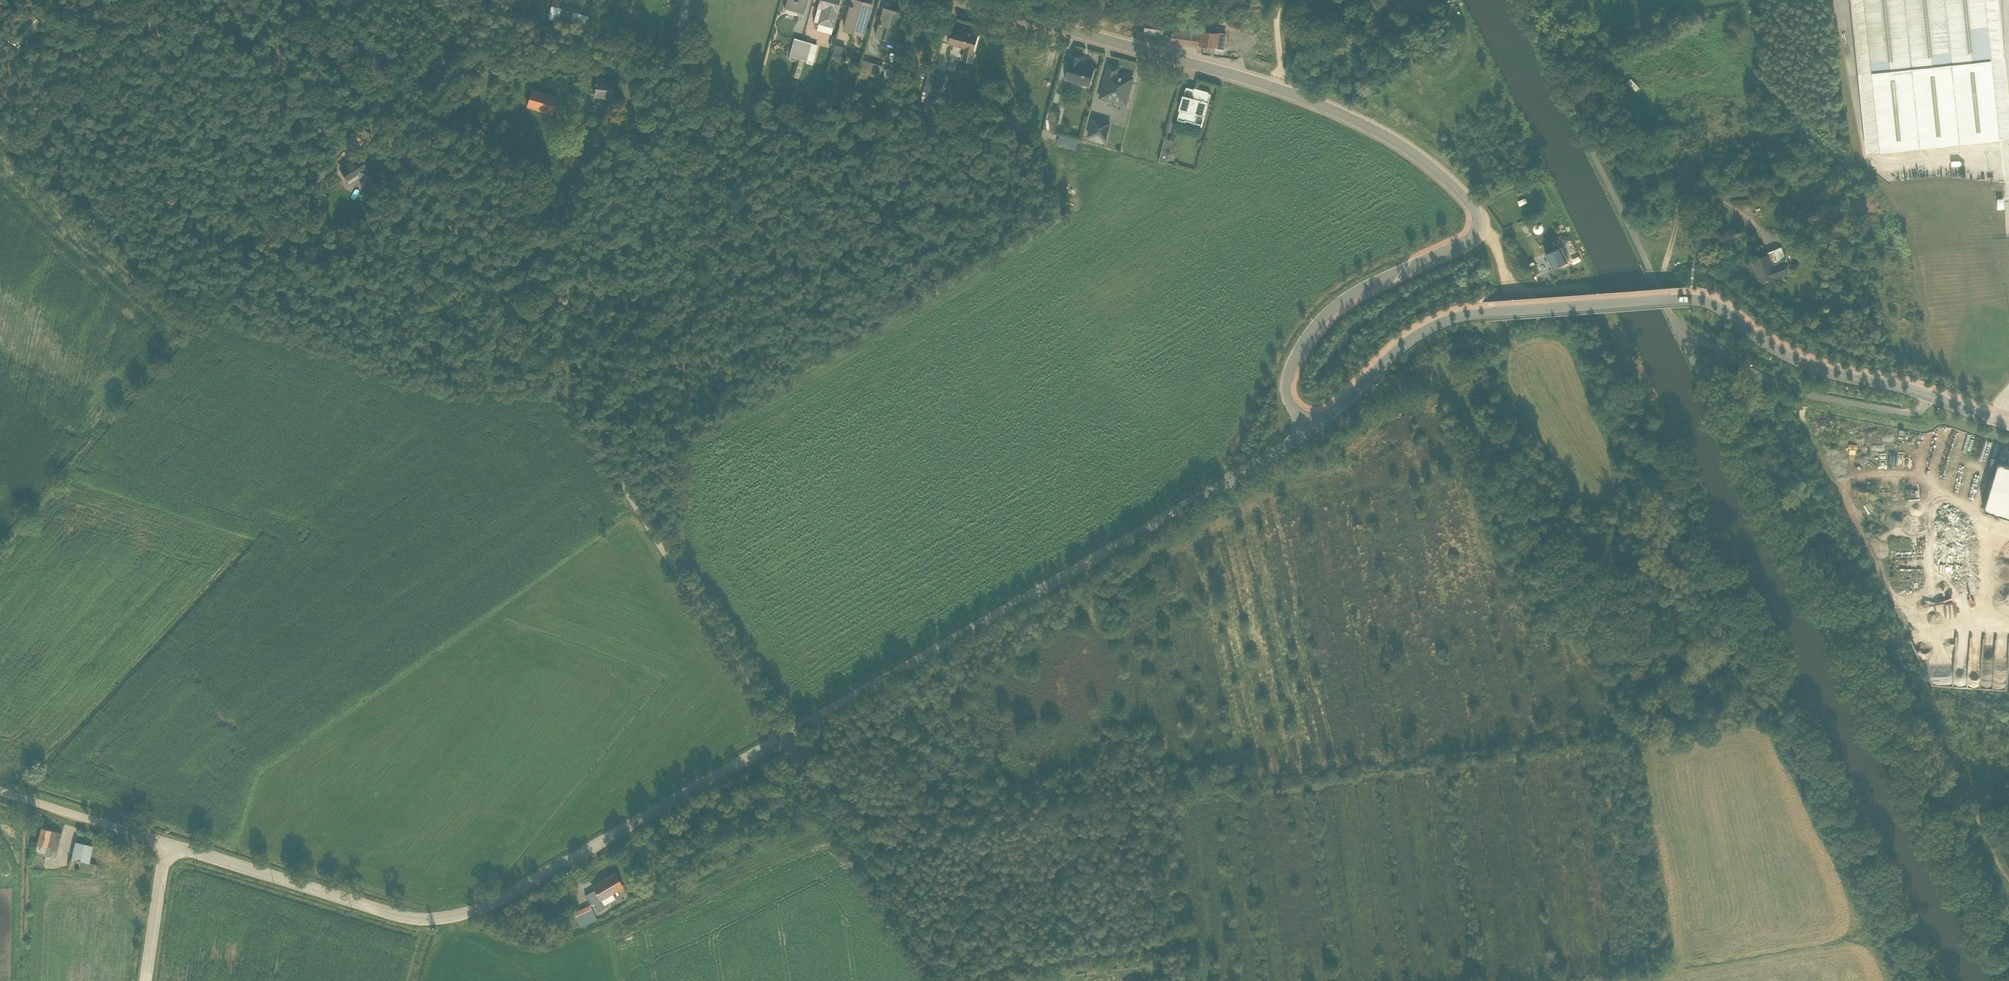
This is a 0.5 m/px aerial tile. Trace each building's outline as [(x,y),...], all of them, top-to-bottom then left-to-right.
[(803,14),(807,0),(786,0),(784,9),(803,14)] [(832,28),(840,0),(819,0),(813,21),(817,22),(817,24),(818,24),(816,30),(830,34),(832,28)] [(864,36),(872,4),(857,0),(853,0),(844,31),(864,36)] [(1870,152),(2008,137),(2008,97),(1998,0),(1854,0),(1870,152)] [(187,4),(184,9),(198,19),(202,12),(187,4)] [(623,41),(628,22),(589,12),(588,16),(551,6),(548,19),(584,29),(584,31),(623,41)] [(876,37),(896,43),(900,26),(897,25),(901,12),(884,8),(876,37)] [(677,49),(687,49),(688,11),(678,11),(677,49)] [(1171,42),(1224,49),(1226,34),(1219,33),(1217,33),(1218,26),(1212,26),(1212,21),(1205,20),(1204,27),(1193,25),(1192,29),(1173,27),(1171,42)] [(1144,33),(1162,36),(1163,25),(1162,25),(1162,23),(1146,21),(1144,33)] [(961,60),(973,63),(975,55),(973,55),(978,36),(972,34),(967,33),(953,29),(948,44),(964,48),(963,52),(964,52),(961,60)] [(796,62),(798,59),(803,41),(794,39),(789,56),(790,56),(788,60),(796,62)] [(817,45),(803,41),(798,59),(794,77),(798,79),(803,60),(806,61),(805,63),(812,65),(817,45)] [(833,59),(841,61),(845,48),(837,45),(837,47),(835,46),(832,56),(834,57),(833,59)] [(1082,85),(1090,87),(1095,68),(1086,65),(1085,66),(1080,65),(1081,58),(1071,55),(1065,80),(1072,82),(1071,83),(1073,87),(1078,88),(1081,86),(1082,85)] [(867,80),(868,75),(879,78),(883,66),(863,60),(858,78),(867,80)] [(1099,99),(1125,106),(1133,78),(1117,74),(1119,68),(1109,65),(1099,99)] [(826,79),(834,82),(836,76),(828,73),(826,79)] [(931,86),(927,102),(938,105),(939,100),(940,101),(946,77),(933,74),(931,86)] [(593,97),(613,99),(615,79),(595,77),(593,97)] [(922,101),(927,102),(931,86),(926,85),(922,101)] [(1185,121),(1202,125),(1211,94),(1186,87),(1184,95),(1183,95),(1179,110),(1180,110),(1177,120),(1185,122),(1185,121)] [(531,89),(527,107),(552,115),(557,97),(531,89)] [(636,104),(643,108),(645,105),(638,100),(636,104)] [(855,104),(851,117),(867,123),(871,110),(855,104)] [(1043,129),(1054,132),(1060,113),(1048,109),(1043,129)] [(1104,141),(1106,142),(1111,122),(1093,117),(1087,137),(1088,137),(1088,140),(1103,144),(1104,141)] [(357,135),(366,143),(372,136),(363,129),(357,135)] [(1158,161),(1167,163),(1173,141),(1165,139),(1158,161)] [(374,187),(380,173),(370,168),(369,170),(359,154),(338,168),(349,184),(358,178),(374,187)] [(374,192),(379,198),(384,193),(379,187),(374,192)] [(307,200),(314,206),(322,198),(315,192),(307,200)] [(357,208),(361,213),(369,207),(365,201),(357,208)] [(1556,267),(1568,261),(1560,247),(1545,254),(1552,268),(1550,269),(1552,275),(1559,271),(1556,267)] [(1760,285),(1789,274),(1785,262),(1786,260),(1781,247),(1766,253),(1767,254),(1751,261),(1760,285)] [(1536,276),(1541,273),(1535,262),(1530,265),(1536,276)] [(2008,519),(2008,466),(1998,463),(1984,511),(2008,519)] [(43,855),(55,858),(62,833),(41,828),(35,853),(34,853),(31,867),(42,870),(45,859),(43,858),(43,855)] [(97,847),(76,841),(72,858),(72,859),(70,867),(94,874),(97,864),(99,865),(103,848),(101,847),(102,845),(97,845),(97,847)] [(612,895),(623,888),(615,872),(591,886),(594,891),(585,896),(591,906),(593,904),(598,912),(605,908),(604,906),(616,900),(612,895)] [(649,895),(656,891),(654,886),(647,890),(649,895)] [(573,913),(580,928),(597,920),(590,906),(573,913)]
